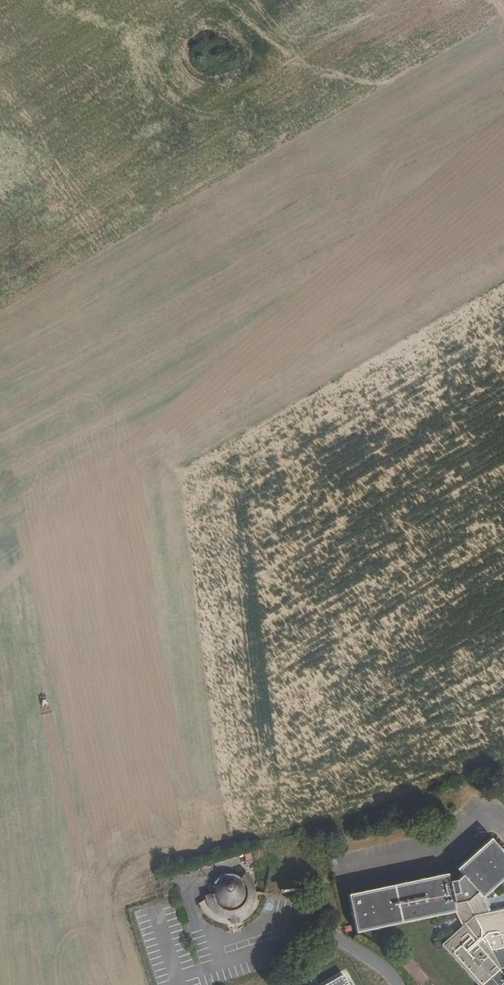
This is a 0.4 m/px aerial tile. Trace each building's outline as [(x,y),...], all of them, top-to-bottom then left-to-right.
[(503,872),(503,846),(492,832),(458,861),(463,867),(458,873),(446,873),(445,865),(344,885),(352,925),(452,904),(461,917),(436,940),(475,984),(503,984),(503,904),(489,907),(482,891),(503,872)] [(269,895),(249,888),(245,877),(240,873),(236,872),(231,871),(227,872),(223,873),(219,875),(216,879),(214,883),(213,887),(212,891),(194,904),(195,907),(199,913),(202,918),(207,922),(213,925),(219,928),(225,929),(231,929),(237,929),(243,927),(248,925),(253,922),(258,918),(262,913),(266,908),(268,901),(269,895)]
